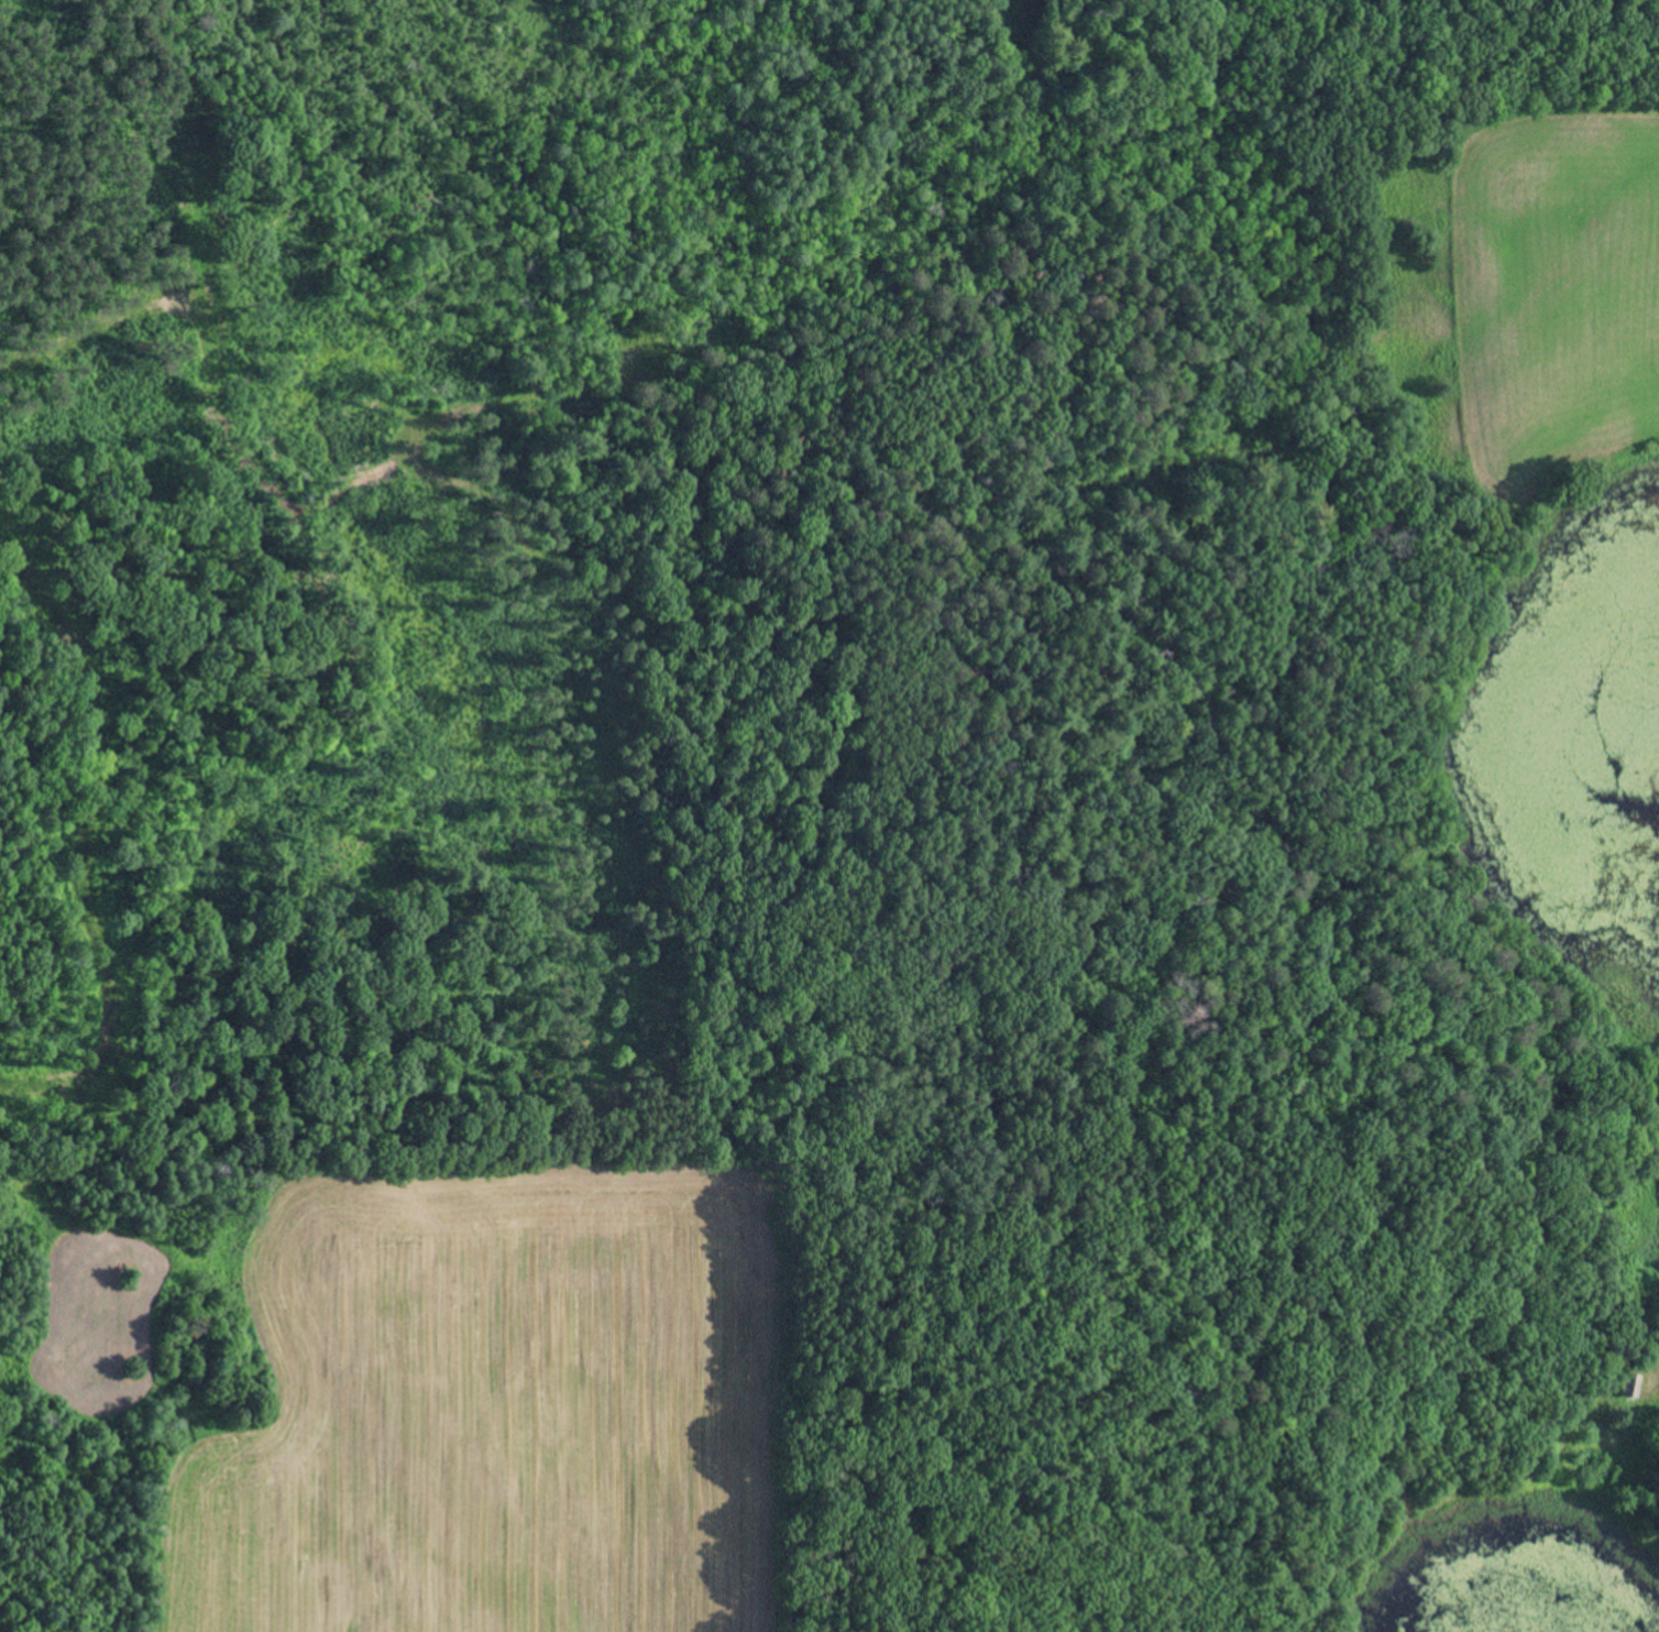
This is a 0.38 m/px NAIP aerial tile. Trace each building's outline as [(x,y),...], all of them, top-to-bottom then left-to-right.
[(1636,1400),(1640,1376),(1623,1373),(1619,1398),(1636,1400)]
